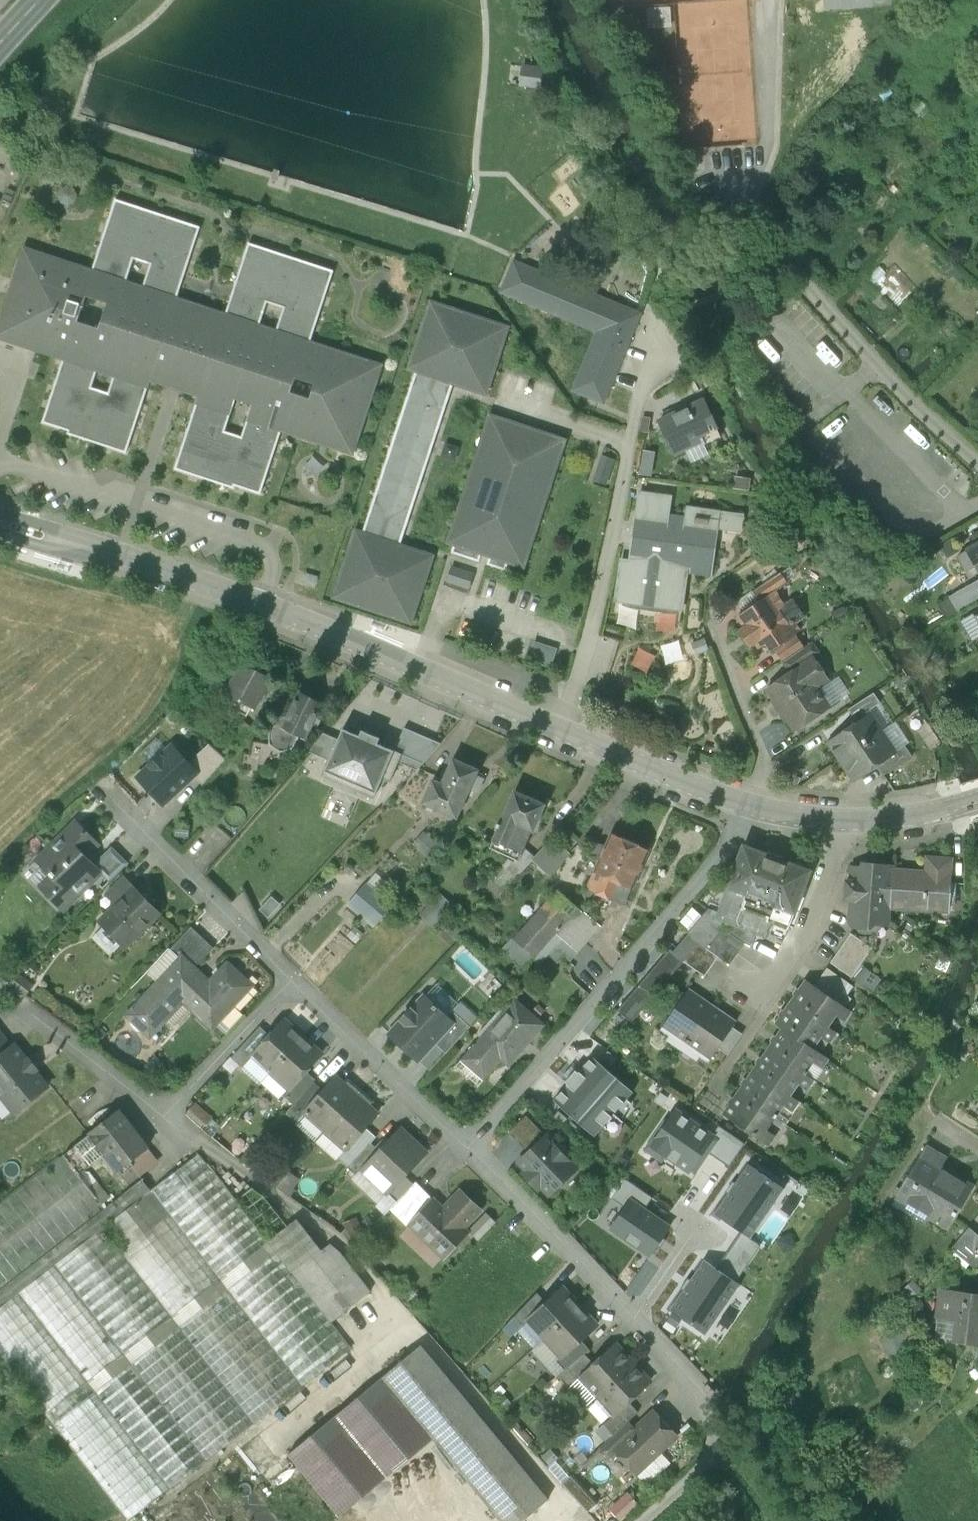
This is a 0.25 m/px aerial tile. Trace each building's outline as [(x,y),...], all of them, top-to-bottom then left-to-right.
[(174,308),(200,227),(115,200),(91,274),(26,252),(0,331),(0,336),(64,357),(42,423),(68,431),(67,434),(126,454),(153,373),(201,388),(175,469),(234,489),(234,486),(260,494),(282,428),(351,451),(378,368),(309,345),(334,271),(249,243),(222,324),(174,308)] [(637,319),(517,269),(507,293),(503,291),(502,292),(598,332),(573,391),(603,403),(637,319)] [(432,557),(400,546),(453,384),(485,395),(507,329),(431,304),(409,369),(416,371),(362,534),(356,532),(334,598),(410,623),(432,557)] [(703,401),(660,422),(675,454),(702,442),(704,445),(721,437),(703,401)] [(509,563),(523,567),(564,441),(491,417),(449,543),(454,545),(452,553),(479,562),(482,554),(490,557),(488,565),(506,571),(509,563)] [(614,460),(603,456),(594,482),(605,486),(614,460)] [(741,532),(743,516),(688,508),(686,519),(668,516),(671,497),(640,493),(636,518),(635,522),(642,523),(640,538),(634,537),(630,562),(621,560),(617,591),(615,602),(635,604),(635,608),(661,612),(662,608),(681,611),(687,572),(711,576),(718,528),(741,532)] [(966,551),(977,571),(977,545),(966,551)] [(474,576),(451,568),(447,581),(469,589),(474,576)] [(774,577),(753,592),(759,601),(775,591),(776,591),(781,587),(774,577)] [(951,601),(958,612),(977,600),(977,591),(975,587),(951,601)] [(759,601),(738,616),(746,628),(739,632),(748,646),(755,641),(759,648),(760,647),(772,650),(774,649),(796,634),(801,631),(796,623),(805,617),(793,599),(784,605),(776,591),(775,591),(759,601)] [(796,634),(774,649),(783,663),(805,648),(796,634)] [(558,650),(534,641),(527,660),(551,668),(558,650)] [(805,648),(783,663),(789,673),(813,657),(819,652),(812,643),(805,648)] [(637,648),(630,663),(647,670),(654,655),(637,648)] [(789,673),(767,688),(796,731),(833,706),(826,695),(820,694),(815,686),(828,678),(813,657),(789,673)] [(271,678),(242,663),(226,694),(227,694),(239,701),(251,708),(254,709),(271,678)] [(300,693),(287,718),(282,716),(269,731),(269,745),(281,752),(293,749),(300,736),(305,739),(309,730),(310,730),(318,714),(322,706),(323,706),(321,701),(320,701),(317,699),(317,700),(314,700),(300,693)] [(874,693),(848,710),(857,723),(869,715),(867,712),(880,703),(874,693)] [(239,701),(227,694),(222,702),(234,709),(239,701)] [(251,708),(239,701),(234,709),(247,716),(251,708)] [(852,727),(849,725),(841,730),(841,734),(830,741),(841,758),(880,732),(869,715),(857,723),(852,727)] [(417,771),(441,745),(404,728),(394,751),(401,754),(398,763),(417,771)] [(329,761),(322,777),(374,799),(382,779),(389,782),(398,763),(401,754),(394,751),(378,744),(380,739),(362,731),(360,736),(343,729),(338,740),(329,761)] [(880,732),(841,758),(856,779),(877,765),(895,753),(880,732)] [(324,733),(308,752),(329,761),(338,740),(324,733)] [(209,744),(188,764),(196,773),(193,776),(203,787),(227,760),(209,744)] [(895,753),(877,765),(884,775),(912,756),(905,746),(895,753)] [(172,747),(138,778),(163,804),(193,776),(196,773),(188,764),(172,747)] [(478,770),(453,759),(442,784),(432,780),(422,803),(457,819),(470,789),(478,793),(484,779),(476,776),(478,770)] [(515,792),(503,818),(500,825),(497,824),(496,826),(498,827),(493,840),(521,853),(522,852),(532,831),(533,831),(544,805),(541,804),(542,803),(540,801),(533,798),(529,798),(529,799),(515,792)] [(98,844),(77,822),(37,862),(51,877),(78,850),(85,856),(98,844)] [(616,836),(612,835),(606,847),(600,845),(593,847),(590,855),(601,860),(595,872),(610,879),(613,880),(629,844),(628,842),(626,840),(627,839),(618,835),(618,836),(616,836)] [(570,854),(553,838),(542,850),(560,865),(570,854)] [(629,844),(613,880),(631,888),(648,851),(644,849),(643,847),(634,843),(629,844)] [(810,871),(743,845),(718,913),(716,919),(726,923),(737,927),(744,908),(768,918),(767,921),(770,923),(788,929),(810,871)] [(112,847),(94,865),(101,872),(100,873),(109,882),(128,864),(112,847)] [(525,849),(522,852),(522,854),(521,853),(513,863),(508,859),(503,866),(507,870),(495,882),(504,891),(533,861),(535,858),(525,849)] [(51,877),(40,888),(62,910),(100,873),(101,872),(94,865),(85,856),(78,850),(51,877)] [(535,858),(533,861),(550,876),(560,865),(542,850),(535,858)] [(908,873),(909,871),(892,870),(889,908),(948,912),(950,874),(951,859),(927,857),(926,874),(908,873)] [(865,868),(852,867),(851,881),(846,881),(845,894),(852,894),(850,921),(855,927),(866,928),(875,920),(888,921),(889,908),(892,870),(892,866),(865,864),(865,868)] [(610,879),(595,872),(592,880),(591,879),(587,889),(602,896),(610,879)] [(160,913),(124,877),(107,895),(117,904),(99,922),(125,948),(138,935),(139,935),(152,923),(151,922),(160,913)] [(613,880),(610,879),(602,896),(613,901),(618,903),(624,905),(631,888),(613,880)] [(391,906),(365,885),(348,906),(374,927),(391,906)] [(558,891),(513,940),(534,958),(544,947),(556,934),(564,925),(568,921),(574,918),(583,914),(558,891)] [(768,918),(744,908),(737,927),(764,937),(770,923),(767,921),(768,918)] [(689,934),(621,1012),(631,1021),(682,961),(690,952),(698,942),(705,948),(713,938),(721,928),(726,923),(716,919),(718,913),(709,909),(688,933),(689,934)] [(601,926),(585,912),(583,914),(574,918),(593,935),(601,926)] [(593,935),(574,918),(568,921),(564,925),(586,944),(593,935)] [(586,944),(564,925),(556,934),(578,953),(586,944)] [(214,948),(191,927),(170,950),(180,959),(182,958),(194,969),(214,948)] [(744,944),(721,928),(713,938),(737,954),(744,944)] [(872,948),(851,933),(844,943),(865,958),(872,948)] [(578,953),(556,934),(544,947),(566,966),(578,953)] [(737,954),(713,938),(705,948),(718,957),(730,965),(737,954)] [(718,957),(705,948),(698,942),(690,952),(711,967),(718,957)] [(865,958),(844,943),(837,953),(858,968),(865,958)] [(711,967),(690,952),(682,961),(704,977),(711,967)] [(858,968),(837,953),(830,963),(852,978),(858,968)] [(194,969),(182,958),(180,959),(128,1015),(150,1036),(183,1000),(212,1028),(248,989),(246,988),(246,982),(239,976),(234,976),(226,969),(223,969),(216,977),(216,980),(211,985),(194,969)] [(848,983),(827,968),(820,978),(841,992),(842,991),(848,983)] [(32,986),(17,975),(10,984),(9,985),(24,995),(24,996),(32,986)] [(1,978),(0,978),(0,992),(16,1005),(24,995),(9,985),(10,984),(1,978)] [(841,992),(820,978),(814,986),(843,1006),(845,1007),(852,998),(842,991),(841,992)] [(814,986),(806,980),(791,1002),(828,1028),(843,1006),(814,986)] [(676,988),(662,1010),(670,1015),(685,994),(676,988)] [(712,1006),(688,989),(685,994),(670,1015),(660,1029),(671,1037),(672,1034),(686,1043),(712,1006)] [(434,1006),(424,997),(412,1010),(411,1009),(410,1010),(402,1019),(401,1019),(400,1020),(401,1021),(390,1034),(401,1044),(401,1045),(402,1046),(403,1045),(406,1049),(407,1050),(418,1060),(434,1043),(452,1024),(446,1018),(436,1009),(437,1008),(434,1005),(434,1006)] [(515,1002),(482,1039),(481,1038),(465,1056),(488,1076),(503,1059),(508,1064),(520,1051),(518,1050),(526,1040),(528,1041),(542,1025),(515,1002)] [(791,1002),(776,1024),(819,1054),(820,1052),(814,1048),(828,1028),(791,1002)] [(712,1006),(686,1043),(700,1052),(698,1055),(708,1062),(718,1049),(732,1027),(736,1022),(712,1006)] [(470,1028),(453,1011),(446,1018),(452,1024),(434,1043),(446,1054),(470,1028)] [(270,1035),(252,1055),(253,1056),(247,1063),(243,1068),(261,1084),(271,1072),(303,1038),(284,1020),(270,1035)] [(819,1054),(776,1024),(775,1025),(782,1029),(768,1050),(805,1075),(819,1054)] [(260,1026),(236,1053),(247,1063),(253,1056),(252,1055),(270,1035),(260,1026)] [(732,1027),(718,1049),(727,1055),(742,1034),(732,1027)] [(0,1032),(0,1056),(12,1047),(0,1032)] [(303,1038),(271,1072),(289,1088),(290,1089),(306,1072),(321,1055),(303,1038)] [(15,1113),(47,1087),(35,1071),(37,1070),(29,1059),(26,1061),(14,1045),(12,1047),(0,1056),(0,1094),(15,1113)] [(805,1075),(768,1050),(753,1071),(790,1097),(805,1075)] [(617,1128),(631,1073),(579,1060),(577,1069),(560,1065),(549,1108),(573,1114),(570,1127),(595,1134),(597,1123),(617,1128)] [(790,1097),(753,1071),(738,1092),(775,1118),(790,1097)] [(306,1072),(290,1089),(289,1088),(283,1095),(293,1105),(313,1082),(315,1080),(306,1072)] [(323,1091),(304,1113),(305,1114),(325,1131),(360,1091),(348,1080),(345,1084),(336,1077),(323,1091)] [(293,1105),(286,1113),(297,1123),(305,1114),(304,1113),(323,1091),(313,1082),(293,1105)] [(360,1091),(325,1131),(345,1149),(346,1150),(365,1128),(378,1114),(369,1106),(373,1102),(360,1091)] [(775,1118),(738,1092),(723,1115),(760,1140),(775,1118)] [(215,1118),(194,1101),(182,1115),(203,1133),(215,1118)] [(148,1148),(119,1111),(89,1134),(89,1135),(64,1155),(79,1174),(105,1155),(118,1171),(148,1148)] [(365,1128),(346,1150),(345,1149),(337,1158),(347,1167),(370,1143),(371,1143),(376,1137),(365,1128)] [(379,1151),(361,1169),(362,1170),(387,1194),(405,1176),(426,1154),(400,1129),(379,1151)] [(555,1147),(546,1136),(518,1162),(527,1171),(523,1175),(528,1181),(532,1177),(550,1196),(577,1170),(567,1159),(571,1156),(559,1143),(555,1147)] [(370,1143),(347,1167),(357,1176),(362,1170),(361,1169),(379,1151),(371,1143),(370,1143)] [(973,1188),(940,1168),(946,1159),(926,1147),(896,1196),(908,1203),(913,1195),(933,1207),(928,1215),(949,1228),(973,1188)] [(236,1201),(199,1153),(152,1190),(151,1190),(162,1204),(302,1386),(351,1348),(331,1322),(293,1273),(236,1201)] [(0,1203),(0,1290),(105,1208),(64,1155),(63,1154),(0,1203)] [(747,1162),(713,1211),(750,1237),(784,1188),(747,1162)] [(272,1186),(288,1193),(296,1177),(280,1169),(272,1186)] [(405,1176),(388,1194),(396,1202),(414,1184),(405,1176)] [(0,1290),(0,1307),(18,1293),(54,1265),(102,1228),(151,1190),(152,1190),(142,1180),(105,1208),(0,1290)] [(297,1219),(287,1227),(264,1196),(252,1188),(236,1201),(293,1273),(322,1251),(297,1219)] [(151,1190),(102,1228),(105,1231),(101,1234),(105,1239),(109,1236),(113,1242),(162,1204),(151,1190)] [(460,1192),(443,1210),(433,1201),(410,1225),(444,1257),(467,1233),(462,1228),(479,1210),(460,1192)] [(631,1193),(607,1228),(650,1257),(674,1222),(631,1193)] [(302,1386),(162,1204),(113,1242),(254,1424),(302,1386)] [(951,1248),(969,1264),(976,1255),(975,1254),(977,1251),(977,1235),(969,1227),(951,1248)] [(113,1242),(109,1236),(105,1239),(101,1234),(105,1231),(102,1228),(54,1265),(206,1461),(254,1424),(113,1242)] [(322,1251),(293,1273),(331,1322),(371,1292),(340,1252),(330,1244),(322,1251)] [(739,1284),(703,1259),(669,1309),(705,1334),(739,1284)] [(206,1461),(54,1265),(18,1293),(87,1382),(170,1489),(206,1461)] [(546,1302),(528,1319),(529,1321),(545,1338),(579,1307),(562,1288),(546,1302)] [(941,1291),(937,1317),(957,1319),(954,1339),(964,1340),(964,1341),(977,1343),(977,1296),(941,1291)] [(18,1293),(0,1307),(0,1357),(45,1415),(87,1382),(18,1293)] [(537,1293),(514,1317),(523,1326),(529,1321),(528,1319),(546,1302),(537,1293)] [(579,1307),(545,1338),(561,1356),(562,1357),(581,1340),(596,1326),(579,1307)] [(957,1319),(937,1317),(935,1337),(954,1339),(957,1319)] [(908,1324),(890,1334),(900,1352),(918,1343),(908,1324)] [(581,1340),(562,1357),(561,1356),(556,1361),(564,1371),(584,1354),(589,1350),(581,1340)] [(421,1345),(382,1377),(433,1439),(501,1520),(522,1520),(548,1500),(421,1345)] [(593,1364),(579,1377),(580,1378),(597,1396),(632,1364),(614,1345),(593,1364)] [(585,1355),(560,1379),(569,1388),(580,1378),(579,1377),(593,1364),(585,1355)] [(632,1364),(597,1396),(614,1415),(615,1415),(629,1402),(649,1383),(632,1364)] [(382,1377),(288,1454),(340,1516),(433,1439),(382,1377)] [(87,1382),(45,1415),(127,1520),(128,1520),(170,1489),(87,1382)] [(629,1402),(615,1415),(614,1415),(603,1425),(613,1436),(628,1422),(638,1412),(629,1402)] [(636,1431),(615,1451),(616,1453),(635,1473),(676,1434),(656,1413),(636,1431)] [(613,1436),(601,1447),(611,1457),(616,1453),(615,1451),(636,1431),(628,1422),(613,1436)] [(616,1520),(636,1503),(624,1489),(604,1506),(616,1520)]
